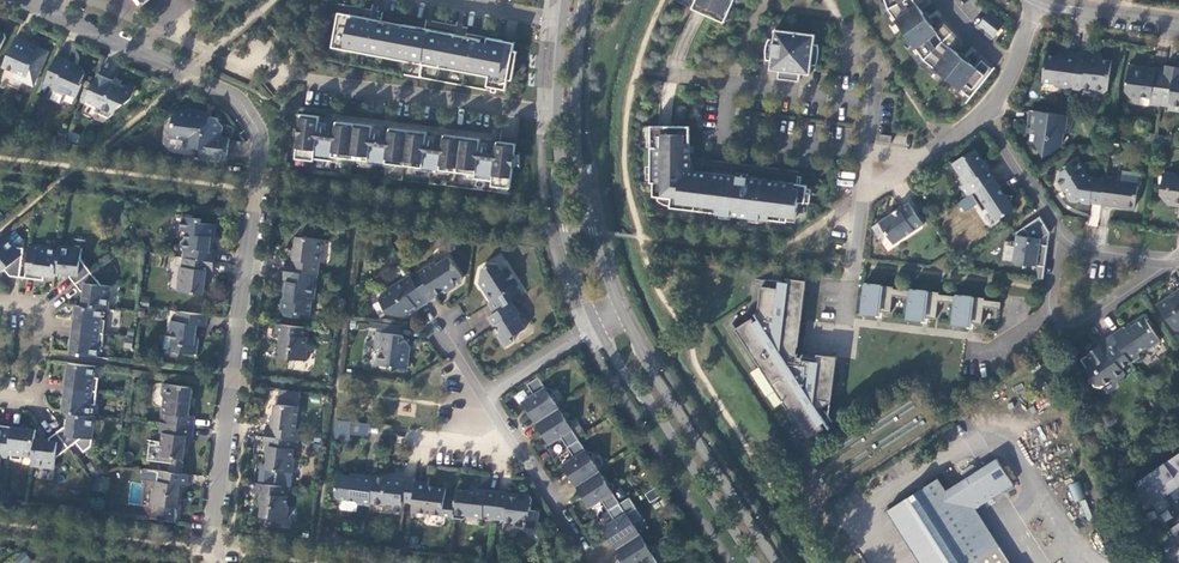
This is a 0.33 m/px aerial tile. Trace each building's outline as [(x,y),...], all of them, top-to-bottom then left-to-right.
[(692,7),(706,13),(711,16),(713,13),(725,18),(733,0),(695,0),(692,7)] [(886,1),(881,3),(884,11),(889,9),(924,59),(921,63),(927,68),(930,64),(972,97),(994,68),(982,59),(976,67),(970,62),(953,48),(960,41),(945,25),(937,31),(932,24),(919,5),(927,1),(927,0),(885,0),(886,1)] [(989,11),(979,26),(993,38),(1004,23),(989,11)] [(370,19),(343,14),(337,48),(370,54),(370,50),(391,54),(391,58),(405,60),(406,56),(441,63),(440,67),(454,70),(455,66),(477,70),(476,74),(490,76),(488,86),(506,89),(508,79),(513,80),(514,72),(510,71),(513,50),(515,43),(488,38),(487,44),(480,43),(480,40),(466,37),(465,41),(454,39),(455,34),(403,25),(402,29),(395,27),(395,24),(381,21),(380,25),(369,23),(370,19)] [(815,34),(775,28),(770,68),(779,69),(778,77),(799,80),(800,72),(810,73),(811,64),(815,64),(817,61),(818,56),(819,54),(818,51),(819,48),(818,48),(818,46),(818,44),(818,43),(814,43),(815,34)] [(30,43),(16,37),(3,67),(15,73),(14,75),(24,80),(23,81),(30,84),(36,82),(49,52),(38,47),(36,51),(29,47),(30,43)] [(1073,89),(1078,54),(1066,52),(1065,58),(1046,55),(1043,82),(1053,83),(1055,87),(1073,89)] [(1089,55),(1078,54),(1073,89),(1081,90),(1084,88),(1091,89),(1093,92),(1104,94),(1108,91),(1112,61),(1100,60),(1100,63),(1095,62),(1095,61),(1094,60),(1089,59),(1089,55)] [(74,63),(57,55),(45,83),(54,87),(53,90),(64,95),(68,94),(77,98),(83,84),(81,83),(85,75),(84,70),(73,66),(74,63)] [(1160,106),(1165,70),(1155,68),(1148,67),(1148,69),(1142,68),(1142,66),(1130,64),(1126,92),(1130,96),(1150,99),(1149,104),(1160,106)] [(1165,70),(1160,106),(1175,109),(1178,112),(1178,72),(1165,70)] [(113,81),(98,74),(86,101),(97,106),(95,112),(109,118),(114,114),(116,111),(125,102),(126,104),(132,99),(135,91),(126,86),(124,88),(112,83),(113,81)] [(201,149),(201,151),(228,155),(231,138),(221,138),(222,130),(225,127),(218,118),(205,116),(206,112),(189,110),(189,112),(180,110),(174,114),(173,124),(173,125),(172,137),(185,139),(185,147),(201,149)] [(1034,111),(1029,110),(1026,132),(1030,133),(1036,134),(1036,129),(1031,128),(1034,111)] [(1036,134),(1030,133),(1029,142),(1034,143),(1039,150),(1045,147),(1049,154),(1059,147),(1064,142),(1066,134),(1070,134),(1072,131),(1074,123),(1075,117),(1070,116),(1034,111),(1031,128),(1036,129),(1036,134)] [(320,117),(301,115),(296,159),(315,162),(315,160),(333,162),(333,157),(369,162),(369,158),(386,160),(386,164),(404,166),(423,168),(423,165),(441,167),(440,171),(475,175),(475,179),(493,181),(492,186),(511,188),(513,167),(515,167),(515,153),(516,144),(498,142),(496,160),(488,158),(488,157),(479,156),(481,139),(444,135),(442,153),(438,152),(438,151),(429,150),(429,151),(425,151),(427,133),(390,129),(388,146),(384,146),(384,144),(375,144),(375,145),(371,144),(373,126),(337,122),(335,138),(326,138),(326,139),(317,138),(320,117)] [(687,129),(649,129),(648,145),(651,145),(651,150),(648,150),(648,185),(651,186),(650,199),(669,201),(667,210),(692,213),(693,207),(713,210),(713,215),(784,224),(784,219),(793,221),(795,205),(802,206),(804,189),(687,174),(687,129)] [(1045,147),(1039,150),(1044,157),(1049,154),(1045,147)] [(995,178),(975,149),(953,163),(962,176),(960,177),(965,183),(962,186),(968,196),(972,193),(995,178)] [(201,151),(200,160),(227,164),(228,155),(201,151)] [(1071,201),(1101,205),(1104,180),(1085,177),(1085,173),(1077,159),(1067,164),(1065,169),(1058,174),(1057,179),(1064,191),(1067,189),(1071,196),(1071,201)] [(1167,176),(1177,178),(1178,174),(1163,172),(1161,185),(1165,185),(1167,176)] [(1104,180),(1101,205),(1120,208),(1120,206),(1134,208),(1138,185),(1114,181),(1115,178),(1105,176),(1104,180)] [(1177,178),(1167,176),(1165,185),(1161,185),(1159,195),(1163,200),(1178,202),(1178,178),(1177,178)] [(995,178),(972,193),(984,210),(988,207),(997,220),(1015,208),(1012,203),(1014,194),(1004,192),(995,178)] [(910,202),(874,226),(881,237),(888,233),(894,243),(924,224),(910,202)] [(1043,279),(1048,246),(1040,244),(1041,239),(1050,234),(1050,233),(1040,216),(1016,233),(1018,235),(1013,262),(1037,266),(1038,278),(1043,279)] [(183,258),(184,258),(215,262),(217,251),(213,250),(212,250),(213,238),(215,238),(217,225),(202,223),(203,219),(184,217),(182,231),(187,232),(186,239),(183,242),(182,248),(184,251),(183,258)] [(25,248),(17,248),(8,237),(0,244),(0,269),(2,272),(5,270),(10,277),(21,278),(25,248)] [(288,259),(286,271),(287,271),(318,275),(319,275),(323,240),(300,237),(297,240),(294,260),(288,259)] [(83,249),(60,246),(59,250),(56,272),(71,274),(70,277),(76,284),(92,272),(82,259),(83,249)] [(29,251),(26,278),(45,280),(46,276),(56,277),(56,272),(59,250),(37,248),(36,252),(29,251)] [(411,277),(428,303),(436,298),(436,296),(445,290),(445,288),(449,285),(453,287),(462,282),(463,278),(450,257),(438,265),(436,262),(411,277)] [(214,272),(215,262),(184,258),(183,267),(181,267),(178,291),(202,294),(205,291),(207,282),(208,271),(214,272)] [(512,302),(522,296),(516,287),(519,285),(508,267),(503,271),(499,264),(492,263),(483,268),(479,282),(483,289),(488,290),(494,299),(489,303),(494,313),(512,302)] [(318,275),(287,271),(284,292),(286,293),(285,299),(283,299),(281,310),(285,316),(298,318),(299,314),(311,315),(313,302),(315,300),(318,275)] [(102,286),(92,272),(76,284),(82,291),(84,291),(83,306),(104,309),(109,309),(113,287),(102,286)] [(417,310),(428,303),(411,277),(405,282),(404,280),(382,293),(380,301),(388,314),(405,318),(412,313),(411,311),(415,308),(417,310)] [(895,285),(866,281),(862,311),(879,314),(879,310),(892,312),(894,294),(910,297),(908,318),(924,320),(924,316),(937,318),(940,301),(956,303),(953,324),(970,326),(970,323),(982,325),(985,307),(1001,309),(1003,302),(986,300),(986,298),(957,294),(957,296),(940,293),(941,292),(912,288),(911,290),(895,287),(895,285)] [(804,290),(761,285),(757,316),(760,319),(756,322),(752,317),(735,329),(760,366),(763,364),(812,436),(827,426),(822,420),(826,417),(820,407),(832,398),(837,354),(827,353),(826,355),(818,354),(818,356),(798,354),(804,290)] [(1175,293),(1175,295),(1171,298),(1169,298),(1157,306),(1174,330),(1178,331),(1178,291),(1175,293)] [(150,299),(143,298),(142,305),(149,307),(150,299)] [(494,313),(489,317),(494,327),(496,325),(500,332),(498,336),(506,347),(514,342),(515,336),(525,329),(518,318),(520,314),(512,302),(494,313)] [(74,330),(101,334),(101,330),(105,331),(107,320),(102,320),(104,309),(83,306),(77,305),(74,330)] [(206,326),(208,315),(178,311),(176,322),(171,321),(169,330),(172,333),(170,351),(197,354),(198,343),(195,343),(197,325),(206,326)] [(1130,325),(1113,336),(1132,364),(1140,358),(1138,355),(1146,350),(1150,350),(1161,343),(1145,319),(1132,328),(1130,325)] [(308,328),(279,324),(278,334),(283,335),(280,354),(284,358),(307,361),(308,347),(306,347),(308,328)] [(402,326),(382,324),(381,333),(401,335),(402,326)] [(71,355),(98,358),(100,347),(103,347),(105,337),(100,337),(101,334),(74,330),(71,355)] [(381,333),(377,332),(375,343),(381,344),(379,366),(408,369),(410,353),(407,353),(408,343),(402,335),(401,335),(381,333)] [(1132,364),(1113,336),(1099,345),(1100,347),(1087,355),(1088,356),(1081,361),(1091,376),(1090,381),(1094,388),(1100,389),(1110,382),(1112,381),(1116,382),(1125,376),(1122,370),(1132,364)] [(70,363),(66,388),(94,391),(94,388),(98,388),(100,378),(95,377),(97,366),(70,363)] [(523,402),(537,423),(559,409),(551,397),(554,389),(546,388),(539,377),(528,384),(534,395),(523,402)] [(166,414),(165,423),(195,427),(196,417),(190,416),(194,391),(190,387),(164,384),(162,395),(165,399),(163,413),(166,414)] [(94,391),(66,388),(63,412),(69,413),(91,416),(92,405),(96,405),(98,395),(93,394),(94,391)] [(267,426),(266,436),(269,436),(295,440),(298,440),(300,430),(296,430),(299,407),(279,404),(275,407),(273,427),(267,426)] [(559,409),(537,423),(550,445),(562,437),(568,447),(579,440),(573,430),(575,422),(567,420),(559,409)] [(91,416),(69,413),(68,427),(64,427),(57,432),(70,448),(83,438),(93,439),(96,417),(91,416)] [(349,440),(349,435),(367,436),(368,423),(334,421),(333,438),(349,440)] [(193,437),(195,427),(162,423),(161,433),(163,433),(162,445),(150,444),(148,460),(172,463),(171,472),(182,474),(184,463),(181,459),(184,456),(187,437),(193,437)] [(4,458),(5,450),(9,451),(12,427),(0,425),(0,457),(4,458)] [(23,456),(34,457),(36,439),(37,430),(12,427),(9,451),(9,454),(12,455),(12,459),(22,461),(23,456)] [(57,458),(70,448),(57,432),(51,438),(50,441),(36,439),(34,457),(32,466),(55,469),(57,458)] [(269,436),(267,446),(270,447),(268,465),(270,470),(293,473),(295,459),(292,459),(295,440),(269,436)] [(579,440),(568,447),(574,457),(563,464),(577,486),(599,472),(592,460),(594,452),(586,450),(579,440)] [(1178,487),(1178,455),(1134,483),(1148,506),(1178,487)] [(975,510),(1012,485),(997,460),(947,490),(940,478),(888,511),(921,562),(1007,562),(975,510)] [(187,486),(188,474),(182,474),(171,472),(159,471),(157,490),(153,491),(152,505),(175,507),(179,504),(181,485),(187,486)] [(606,482),(599,472),(577,486),(590,508),(602,500),(608,510),(620,503),(613,491),(614,484),(606,482)] [(358,504),(371,506),(371,503),(374,477),(363,475),(363,478),(338,475),(336,495),(338,499),(341,499),(340,507),(342,510),(357,512),(358,504)] [(374,477),(371,503),(402,508),(402,502),(413,503),(416,481),(394,479),(394,481),(388,481),(386,478),(374,477)] [(413,503),(412,512),(454,517),(455,503),(445,502),(447,489),(429,487),(429,483),(416,481),(413,503)] [(1078,481),(1068,485),(1074,502),(1085,498),(1078,481)] [(290,487),(260,483),(259,493),(261,494),(264,494),(263,505),(261,513),(264,518),(288,520),(289,507),(287,506),(290,487)] [(454,517),(453,519),(464,520),(467,518),(468,516),(496,519),(499,492),(486,490),(486,493),(457,489),(455,503),(454,517)] [(510,493),(499,492),(496,519),(505,521),(506,521),(515,523),(516,523),(524,524),(524,529),(537,530),(540,512),(531,510),(532,500),(530,496),(518,494),(518,497),(510,497),(510,493)] [(626,513),(620,503),(608,510),(615,520),(603,528),(610,538),(617,549),(640,535),(633,523),(634,515),(626,513)] [(617,549),(626,562),(658,562),(653,555),(655,547),(647,545),(640,535),(617,549)] [(32,559),(22,551),(15,561),(18,562),(29,562),(32,559)]
